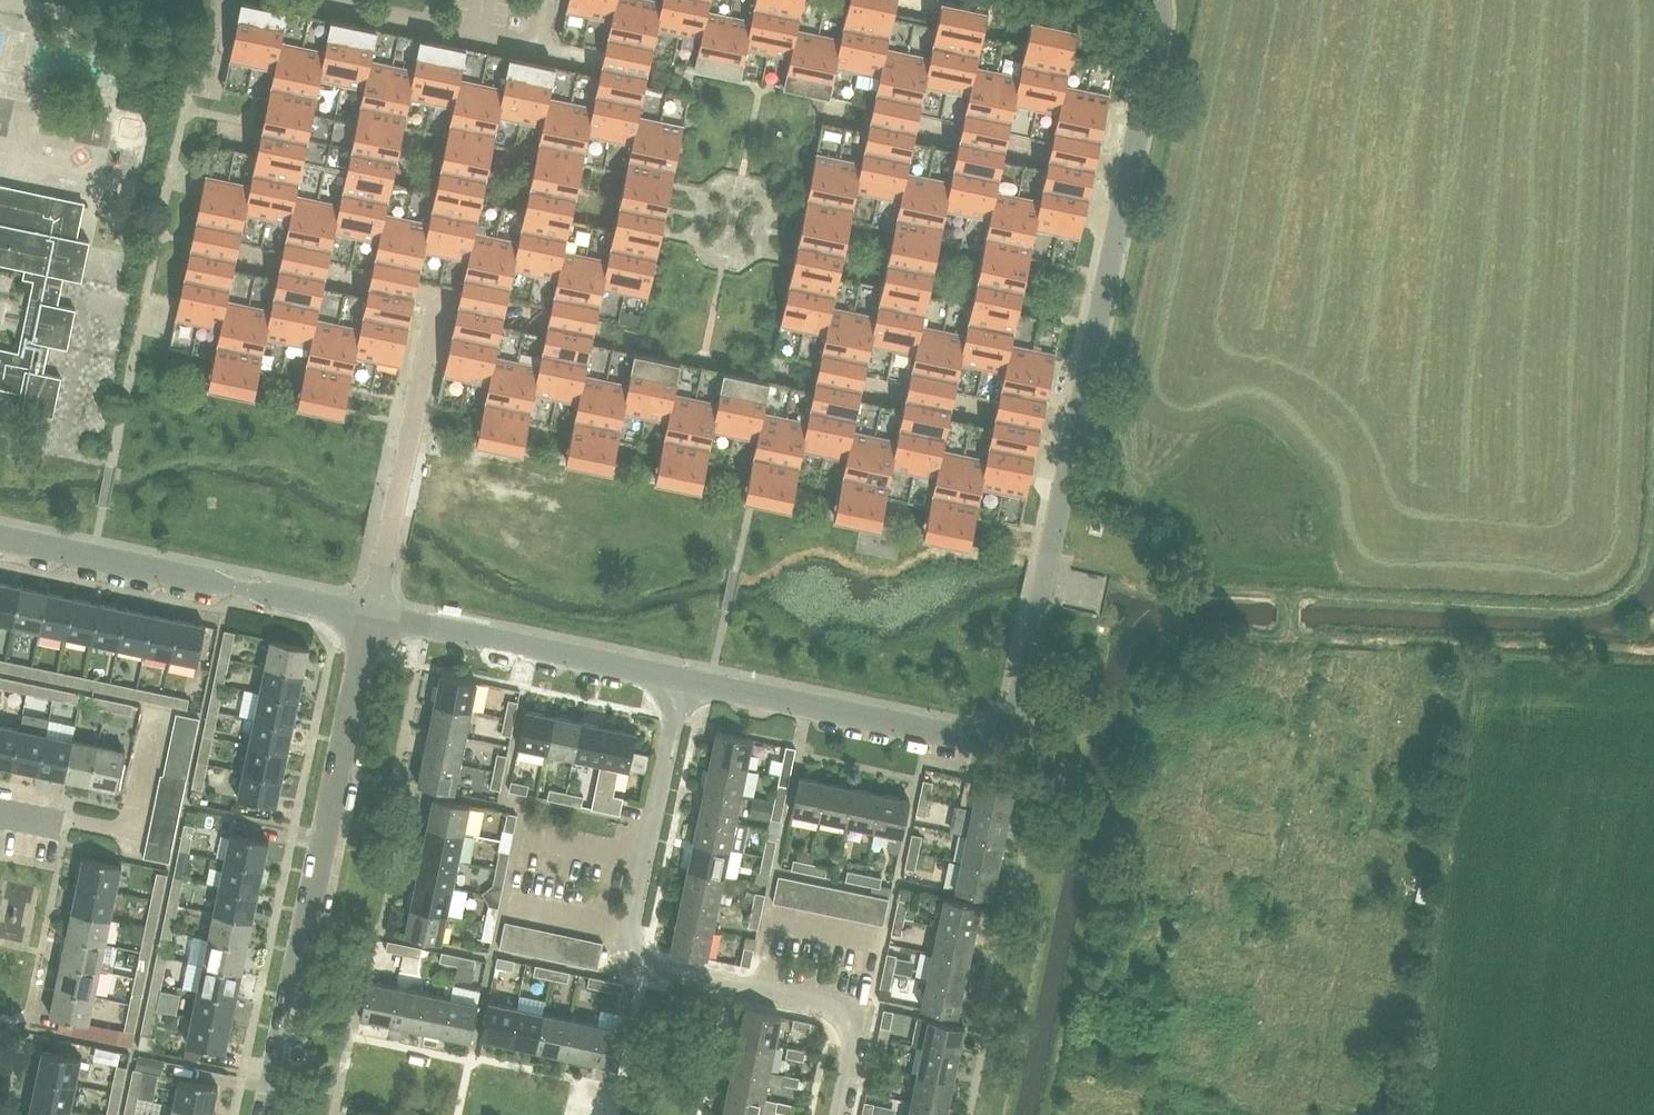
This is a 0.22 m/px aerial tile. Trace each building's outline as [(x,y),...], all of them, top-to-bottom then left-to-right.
[(230,60),(274,67),(282,39),(288,9),(243,0),(242,0),(233,44),(230,60)] [(566,9),(611,18),(615,0),(568,0),(566,9)] [(589,133),(632,142),(639,114),(645,84),(651,58),(657,27),(662,0),(615,0),(611,18),(605,48),(599,75),(593,104),(589,133)] [(657,27),(701,37),(709,0),(662,0),(657,27)] [(694,68),(711,71),(712,70),(723,72),(724,73),(740,76),(746,46),(755,0),(709,0),(701,37),(694,68)] [(746,46),(768,51),(790,55),(802,0),(755,0),(746,46)] [(790,55),(784,85),(830,95),(836,65),(846,9),(802,0),(790,55)] [(836,65),(880,74),(892,18),(896,0),(848,0),(846,9),(836,65)] [(925,83),(948,88),(969,93),(976,64),(982,35),(988,6),(959,0),(941,0),(935,27),(925,83)] [(331,19),(288,9),(282,39),(325,48),(331,19)] [(611,18),(566,9),(561,38),(605,48),(611,18)] [(1020,74),(1014,102),(1058,111),(1066,83),(1065,83),(1071,54),(1077,25),(1031,15),(1026,44),(1020,74)] [(861,160),(857,189),(900,198),(906,170),(913,140),(919,113),(925,83),(935,27),(892,18),(880,74),(873,104),(867,131),(861,160)] [(325,48),(320,77),(364,86),(371,58),(377,28),(331,19),(325,48)] [(701,37),(657,27),(651,58),(694,68),(701,37)] [(421,37),(377,28),(371,58),(415,67),(421,37)] [(1026,44),(982,35),(976,64),(1020,74),(1026,44)] [(415,67),(410,96),(453,105),(460,77),(467,47),(421,37),(415,67)] [(249,193),(245,212),(289,221),(294,202),(296,192),(302,163),(309,133),(314,107),(320,77),(325,48),(282,39),(274,67),(268,99),(261,129),(257,152),(250,183),(249,193)] [(790,55),(746,46),(740,76),(784,85),(790,55)] [(510,56),(467,47),(460,77),(504,86),(510,56)] [(1116,63),(1071,54),(1066,83),(1110,92),(1116,63)] [(504,86),(499,114),(543,124),(550,95),(556,65),(510,56),(504,86)] [(340,202),(335,230),(379,239),(385,211),(392,181),(403,125),(410,96),(415,67),(371,58),(364,86),(358,116),(355,130),(352,141),(346,172),(340,202)] [(274,67),(230,60),(224,90),(253,96),(268,99),(274,67)] [(951,179),(946,208),(989,217),(996,188),(1003,159),(1008,132),(1014,102),(1020,74),(976,64),(969,93),(962,122),(957,150),(951,179)] [(599,75),(556,65),(550,95),(593,104),(599,75)] [(880,74),(836,65),(830,95),(873,104),(880,74)] [(364,86),(320,77),(314,107),(358,116),(364,86)] [(429,220),(424,249),(468,258),(475,229),(481,200),(493,144),(499,114),(504,86),(460,77),(453,105),(447,134),(435,190),(429,220)] [(969,93),(925,83),(919,113),(962,122),(969,93)] [(1040,198),(1035,227),(1079,236),(1080,236),(1082,224),(1095,164),(1110,92),(1066,83),(1058,111),(1052,141),(1046,168),(1040,198)] [(689,93),(645,84),(639,114),(684,123),(689,93)] [(518,239),(514,267),(557,276),(564,248),(570,218),(582,162),(589,133),(593,104),(550,95),(543,124),(537,153),(525,209),(518,239)] [(453,105),(410,96),(403,125),(447,134),(453,105)] [(1058,111),(1014,102),(1008,132),(1052,141),(1058,111)] [(358,116),(314,107),(309,133),(352,141),(358,116)] [(543,124),(499,114),(493,144),(537,153),(543,124)] [(608,257),(603,286),(648,295),(661,233),(671,185),(684,123),(639,114),(632,142),(626,172),(614,228),(608,257)] [(867,131),(822,121),(817,151),(861,160),(867,131)] [(352,141),(309,133),(302,163),(346,172),(352,141)] [(632,142),(589,133),(582,162),(626,172),(632,142)] [(957,150),(913,140),(906,170),(951,179),(957,150)] [(257,152),(213,142),(206,173),(250,183),(257,152)] [(793,265),(781,323),(825,332),(833,304),(839,275),(850,219),(857,189),(861,160),(817,151),(805,208),(804,213),(803,217),(799,233),(798,240),(795,257),(794,261),(793,265)] [(1046,168),(1003,159),(996,188),(1040,198),(1046,168)] [(346,172),(302,163),(296,192),(340,202),(346,172)] [(876,313),(871,342),(915,351),(922,323),(928,292),(938,244),(940,237),(946,208),(951,179),(906,170),(900,198),(894,228),(882,284),(876,313)] [(179,303),(176,317),(221,326),(228,298),(234,269),(237,252),(239,241),(245,212),(249,193),(250,183),(206,173),(204,184),(201,197),(192,238),(191,242),(191,244),(180,297),(179,303)] [(435,190),(392,181),(385,211),(429,220),(435,190)] [(90,242),(90,240),(77,238),(84,205),(53,199),(53,194),(52,194),(51,197),(11,189),(12,186),(0,183),(0,263),(25,268),(23,279),(34,281),(19,351),(0,347),(0,382),(22,386),(18,407),(53,415),(54,413),(51,413),(58,377),(61,378),(61,376),(44,372),(50,343),(68,347),(68,345),(65,345),(73,309),(75,310),(76,308),(58,304),(64,275),(82,279),(82,277),(79,277),(87,241),(90,242)] [(965,332),(961,361),(1004,370),(1011,342),(1017,312),(1018,307),(1028,257),(1035,227),(1040,198),(996,188),(989,217),(983,246),(972,302),(965,332)] [(900,198),(857,189),(850,219),(894,228),(900,198)] [(271,307),(266,336),(310,345),(317,316),(323,287),(329,259),(335,230),(340,202),(296,192),(294,202),(289,221),(283,250),(281,261),(277,278),(271,307)] [(525,209),(481,200),(475,229),(518,239),(525,209)] [(989,217),(946,208),(940,237),(983,246),(989,217)] [(361,325),(356,355),(400,364),(404,348),(416,291),(418,278),(424,249),(429,220),(385,211),(379,239),(372,269),(370,281),(367,296),(361,325)] [(289,221),(245,212),(239,241),(283,250),(289,221)] [(614,228),(570,218),(564,248),(608,257),(614,228)] [(1079,236),(1035,227),(1028,257),(1068,266),(1072,267),(1079,236)] [(447,358),(444,373),(489,382),(496,354),(502,324),(505,309),(508,297),(514,267),(518,239),(475,229),(468,258),(462,288),(459,300),(447,358)] [(379,239),(335,230),(329,259),(372,269),(379,239)] [(539,363),(535,392),(578,401),(585,372),(591,343),(597,316),(603,286),(608,257),(564,248),(557,276),(551,306),(549,318),(545,334),(539,363)] [(468,258),(424,249),(418,278),(462,288),(468,258)] [(557,276),(514,267),(508,297),(551,306),(557,276)] [(277,278),(234,269),(228,298),(271,307),(277,278)] [(882,284),(839,275),(833,304),(876,313),(882,284)] [(648,295),(603,286),(597,316),(641,325),(648,295)] [(367,296),(323,287),(317,316),(361,325),(367,296)] [(972,302),(928,292),(922,323),(965,332),(972,302)] [(209,382),(208,384),(254,394),(255,392),(260,365),(266,336),(271,307),(228,298),(221,326),(216,351),(215,356),(209,382)] [(807,419),(803,448),(847,457),(853,428),(859,399),(862,385),(865,371),(871,342),(876,313),(833,304),(825,332),(819,362),(813,389),(807,419)] [(1058,321),(1017,312),(1011,342),(1056,351),(1062,322),(1058,321)] [(298,400),(298,403),(344,413),(344,410),(350,384),(356,355),(361,325),(317,316),(310,345),(304,374),(298,400)] [(221,326),(176,317),(172,335),(170,346),(215,356),(216,351),(221,326)] [(825,332),(781,323),(775,353),(779,354),(819,362),(825,332)] [(897,437),(892,466),(935,476),(942,447),(949,418),(952,404),(954,390),(961,361),(965,332),(922,323),(915,351),(909,381),(906,394),(903,408),(897,437)] [(545,334),(502,324),(496,354),(539,363),(545,334)] [(310,345),(266,336),(260,365),(304,374),(310,345)] [(915,351),(871,342),(865,371),(909,381),(915,351)] [(986,456),(982,485),(1026,495),(1056,351),(1011,342),(1004,370),(998,399),(995,413),(993,427),(986,456)] [(635,352),(591,343),(585,372),(629,381),(635,352)] [(629,381),(624,410),(668,420),(674,391),(681,361),(635,352),(629,381)] [(477,437),(476,441),(522,450),(523,447),(528,421),(535,392),(539,363),(496,354),(489,382),(482,412),(477,437)] [(400,364),(356,355),(350,384),(395,393),(400,364)] [(703,366),(681,361),(674,391),(718,400),(724,370),(703,366)] [(1004,370),(961,361),(954,390),(998,399),(1004,370)] [(718,400),(713,429),(757,438),(764,410),(770,380),(724,370),(718,400)] [(567,456),(566,459),(612,469),(612,465),(618,440),(624,410),(629,381),(585,372),(578,401),(572,430),(567,456)] [(489,382),(444,373),(438,402),(482,412),(489,382)] [(773,381),(770,380),(764,410),(807,419),(813,389),(773,381)] [(656,474),(655,478),(701,487),(702,484),(707,459),(713,429),(718,400),(696,396),(674,391),(668,420),(662,449),(656,474)] [(578,401),(535,392),(528,421),(572,430),(578,401)] [(903,408),(859,399),(853,428),(897,437),(903,408)] [(668,420),(624,410),(618,440),(662,449),(668,420)] [(745,493),(744,497),(790,506),(791,502),(796,477),(803,448),(807,419),(764,410),(757,438),(751,468),(745,493)] [(993,427),(949,418),(942,447),(986,456),(993,427)] [(835,511),(834,515),(880,525),(881,521),(886,496),(892,466),(897,437),(853,428),(847,457),(840,487),(835,511)] [(757,438),(713,429),(707,459),(751,468),(757,438)] [(924,530),(923,534),(969,543),(970,539),(975,514),(982,485),(986,456),(942,447),(935,476),(929,505),(924,530)] [(847,457),(803,448),(796,477),(840,487),(847,457)] [(935,476),(892,466),(886,496),(929,505),(935,476)] [(1026,495),(982,485),(975,514),(1013,523),(1020,524),(1026,495)] [(22,586),(0,582),(0,622),(14,625),(22,586)] [(40,630),(48,592),(22,586),(14,625),(40,630)] [(66,636),(74,597),(48,592),(40,630),(66,636)] [(92,641),(100,603),(74,597),(66,636),(92,641)] [(462,606),(443,602),(442,610),(460,614),(462,606)] [(118,647),(126,608),(100,603),(92,641),(118,647)] [(144,652),(153,614),(126,608),(118,647),(144,652)] [(171,658),(179,619),(153,614),(144,652),(171,658)] [(179,619),(171,658),(198,663),(206,625),(179,619)] [(220,656),(230,658),(235,633),(226,630),(220,656)] [(265,666),(304,674),(309,647),(271,639),(265,666)] [(224,685),(230,658),(220,656),(215,682),(224,685)] [(30,676),(32,666),(6,661),(4,670),(30,676)] [(57,682),(59,672),(32,666),(30,676),(57,682)] [(298,700),(304,674),(265,666),(260,692),(298,700)] [(83,687),(85,677),(59,672),(57,682),(83,687)] [(435,702),(471,709),(477,681),(441,674),(435,702)] [(27,693),(29,683),(3,677),(1,688),(27,693)] [(109,693),(111,683),(85,677),(83,687),(109,693)] [(219,711),(224,685),(215,682),(209,709),(219,711)] [(53,699),(55,688),(29,683),(27,693),(53,699)] [(137,688),(120,685),(111,683),(109,693),(135,698),(137,688)] [(77,714),(79,704),(81,694),(55,688),(53,699),(61,700),(59,711),(77,714)] [(161,703),(163,694),(137,688),(135,698),(161,703)] [(293,726),(298,700),(260,692),(254,718),(293,726)] [(103,720),(105,710),(107,699),(81,694),(79,704),(90,707),(88,717),(103,720)] [(163,694),(161,703),(187,708),(189,699),(163,694)] [(107,699),(105,710),(131,715),(133,705),(107,699)] [(505,716),(515,718),(518,702),(508,700),(505,716)] [(466,736),(471,709),(435,702),(430,729),(466,736)] [(213,737),(219,711),(209,709),(204,735),(213,737)] [(547,752),(554,716),(526,710),(519,746),(547,752)] [(173,726),(197,731),(199,718),(176,713),(173,726)] [(511,736),(515,718),(505,716),(502,734),(511,736)] [(574,757),(581,721),(554,716),(547,752),(574,757)] [(287,752),(293,726),(254,718),(249,744),(287,752)] [(601,763),(608,727),(581,721),(574,757),(601,763)] [(19,728),(0,724),(0,764),(11,767),(19,728)] [(194,743),(197,731),(173,726),(171,738),(194,743)] [(608,727),(601,763),(592,807),(620,813),(623,797),(613,795),(619,767),(629,769),(636,733),(608,727)] [(38,772),(46,733),(19,728),(11,767),(38,772)] [(460,763),(466,736),(430,729),(424,756),(460,763)] [(711,760),(747,767),(753,739),(717,731),(711,760)] [(64,778),(72,739),(46,733),(38,772),(64,778)] [(208,763),(213,737),(204,735),(198,761),(208,763)] [(192,755),(194,743),(171,738),(168,750),(192,755)] [(90,783),(98,744),(72,739),(64,778),(90,783)] [(98,744),(90,783),(117,789),(125,750),(98,744)] [(282,778),(287,752),(249,744),(243,770),(282,778)] [(796,749),(787,747),(783,764),(793,765),(796,749)] [(189,766),(192,755),(168,750),(166,762),(189,766)] [(643,753),(633,751),(629,769),(647,772),(650,755),(643,753)] [(494,770),(504,772),(507,756),(497,754),(494,770)] [(454,792),(460,763),(424,756),(418,784),(454,792)] [(741,794),(747,767),(711,760),(705,787),(741,794)] [(202,789),(208,763),(198,761),(192,787),(202,789)] [(187,779),(189,766),(166,762),(163,774),(187,779)] [(276,805),(282,778),(243,770),(237,797),(276,805)] [(500,790),(504,772),(494,770),(491,788),(500,790)] [(187,779),(163,774),(163,775),(161,774),(158,787),(184,793),(187,779)] [(820,818),(828,782),(799,776),(792,812),(820,818)] [(973,808),(1009,815),(1015,787),(979,779),(973,808)] [(920,797),(930,799),(933,782),(924,780),(920,797)] [(529,785),(512,781),(510,790),(527,794),(529,785)] [(847,824),(854,788),(828,782),(820,818),(847,824)] [(775,801),(785,803),(788,786),(779,784),(775,801)] [(181,805),(184,793),(158,787),(155,800),(181,805)] [(735,821),(741,794),(705,787),(699,813),(735,821)] [(874,830),(882,794),(854,788),(847,824),(874,830)] [(565,802),(567,792),(550,789),(548,798),(565,802)] [(567,792),(565,802),(582,805),(584,795),(567,792)] [(899,851),(902,835),(910,799),(882,794),(874,830),(891,833),(888,848),(899,851)] [(428,825),(464,832),(470,804),(434,797),(428,825)] [(762,818),(768,820),(771,808),(772,801),(770,800),(754,797),(752,806),(750,816),(762,818)] [(926,816),(930,799),(920,797),(917,814),(926,816)] [(179,818),(181,805),(155,800),(153,813),(179,818)] [(781,820),(785,803),(775,801),(772,818),(781,820)] [(1003,842),(1009,815),(973,808),(967,834),(1003,842)] [(176,831),(179,818),(153,813),(150,826),(176,831)] [(518,815),(508,813),(504,830),(514,832),(518,815)] [(730,848),(735,821),(699,813),(694,841),(730,848)] [(179,850),(189,852),(194,826),(185,824),(179,850)] [(458,859),(464,832),(428,825),(422,852),(458,859)] [(172,850),(176,831),(150,826),(146,844),(172,850)] [(225,859),(263,867),(269,840),(230,832),(225,859)] [(909,851),(919,853),(922,836),(912,834),(909,851)] [(998,869),(1003,842),(967,834),(961,862),(998,869)] [(764,855),(773,857),(777,840),(767,839),(764,855)] [(724,875),(730,848),(694,841),(688,868),(724,875)] [(146,844),(143,857),(169,862),(172,850),(146,844)] [(183,878),(189,852),(179,850),(174,876),(183,878)] [(497,867),(506,869),(510,853),(500,851),(497,867)] [(915,870),(919,853),(909,851),(905,868),(915,870)] [(453,886),(458,859),(422,852),(417,879),(453,886)] [(770,874),(773,857),(764,855),(760,872),(770,874)] [(77,883),(116,891),(122,864),(83,856),(77,883)] [(258,893),(263,867),(225,859),(219,885),(258,893)] [(809,873),(811,863),(794,860),(792,869),(809,873)] [(992,897),(998,869),(961,862),(955,890),(992,897)] [(811,863),(809,873),(826,876),(827,867),(811,863)] [(503,887),(506,869),(497,867),(493,885),(503,887)] [(718,902),(724,875),(688,868),(683,894),(718,902)] [(863,884),(865,874),(848,871),(846,880),(863,884)] [(152,899),(162,901),(167,874),(158,872),(152,899)] [(865,874),(863,884),(880,888),(882,878),(865,874)] [(178,904),(183,878),(174,876),(168,902),(178,904)] [(786,905),(791,878),(779,876),(773,902),(786,905)] [(798,907),(803,881),(791,878),(786,905),(798,907)] [(447,913),(453,886),(417,879),(411,906),(447,913)] [(810,910),(815,883),(803,881),(798,907),(810,910)] [(111,917),(116,891),(77,883),(72,909),(111,917)] [(822,912),(828,886),(815,883),(810,910),(822,912)] [(252,919),(258,893),(219,885),(214,911),(252,919)] [(834,915),(840,888),(828,886),(822,912),(834,915)] [(847,917),(852,891),(840,888),(834,915),(847,917)] [(904,918),(907,904),(912,905),(915,891),(901,888),(895,916),(904,918)] [(859,920),(864,893),(852,891),(847,917),(859,920)] [(752,909),(762,911),(765,895),(756,892),(752,909)] [(871,922),(876,896),(864,893),(859,920),(871,922)] [(713,929),(718,902),(683,894),(677,921),(713,929)] [(876,896),(871,922),(883,925),(889,898),(876,896)] [(938,925),(975,933),(980,905),(944,897),(938,925)] [(156,927),(162,901),(152,899),(147,925),(156,927)] [(172,930),(178,904),(168,902),(163,928),(172,930)] [(486,921),(495,923),(499,906),(489,905),(486,921)] [(441,942),(447,913),(411,906),(405,934),(441,942)] [(105,943),(111,917),(72,909),(66,935),(105,943)] [(758,929),(762,911),(752,909),(749,926),(758,929)] [(247,945),(252,919),(214,911),(208,937),(247,945)] [(901,936),(904,918),(895,916),(891,934),(901,936)] [(491,941),(495,923),(486,921),(482,939),(491,941)] [(512,950),(518,924),(505,921),(500,947),(512,950)] [(707,957),(713,929),(677,921),(671,950),(707,957)] [(524,953),(530,926),(518,924),(512,950),(524,953)] [(151,953),(156,927),(147,925),(141,951),(151,953)] [(969,960),(975,933),(938,925),(933,952),(969,960)] [(536,955),(542,929),(530,926),(524,953),(536,955)] [(169,946),(172,930),(163,928),(157,954),(167,956),(167,957),(180,959),(182,949),(169,946)] [(549,958),(554,931),(542,929),(536,955),(549,958)] [(561,960),(566,934),(554,931),(549,958),(561,960)] [(573,963),(578,937),(566,934),(561,960),(573,963)] [(100,970),(105,943),(66,935),(61,961),(100,970)] [(241,972),(247,945),(208,937),(203,963),(241,972)] [(585,965),(591,939),(578,937),(573,963),(585,965)] [(591,939),(585,965),(598,968),(603,942),(591,939)] [(403,954),(405,944),(388,941),(386,951),(403,954)] [(405,944),(403,954),(420,957),(422,948),(405,944)] [(740,965),(750,967),(754,950),(744,948),(740,965)] [(145,979),(151,953),(141,951),(136,977),(145,979)] [(457,965),(459,956),(442,952),(440,961),(457,965)] [(963,987),(969,960),(933,952),(927,979),(963,987)] [(162,982),(167,957),(167,956),(157,954),(152,980),(162,982)] [(884,970),(893,972),(897,956),(887,954),(884,970)] [(459,956),(457,965),(474,969),(477,959),(459,956)] [(498,957),(496,967),(513,971),(515,961),(498,957)] [(94,996),(100,970),(61,961),(55,988),(94,996)] [(236,998),(241,972),(203,963),(197,990),(236,998)] [(551,979),(553,969),(536,965),(534,975),(551,979)] [(553,969),(551,979),(567,982),(570,973),(553,969)] [(890,989),(893,972),(884,970),(880,987),(890,989)] [(140,1005),(145,979),(136,977),(130,1003),(140,1005)] [(605,990),(607,981),(590,977),(588,987),(605,990)] [(957,1015),(963,987),(927,979),(921,1007),(957,1015)] [(160,988),(162,982),(152,980),(146,1006),(156,1008),(160,988)] [(388,1022),(396,986),(368,981),(360,1017),(388,1022)] [(607,981),(605,990),(621,993),(623,984),(607,981)] [(416,1028),(423,992),(396,986),(388,1022),(416,1028)] [(89,1022),(94,996),(55,988),(50,1014),(89,1022)] [(183,992),(160,988),(156,1008),(179,1013),(183,992)] [(231,1024),(236,998),(197,990),(192,1016),(231,1024)] [(443,1034),(450,998),(423,992),(416,1028),(443,1034)] [(450,998),(443,1034),(471,1039),(478,1003),(450,998)] [(509,1043),(516,1007),(488,1001),(481,1037),(509,1043)] [(134,1032),(140,1005),(130,1003),(129,1011),(125,1030),(134,1032)] [(151,1035),(156,1008),(146,1006),(141,1033),(151,1035)] [(536,1049),(544,1013),(516,1007),(509,1043),(536,1049)] [(739,1037),(775,1044),(781,1016),(745,1008),(739,1037)] [(884,1009),(880,1027),(890,1028),(894,1011),(884,1009)] [(563,1054),(571,1019),(544,1013),(536,1049),(563,1054)] [(225,1051),(231,1024),(192,1016),(186,1043),(225,1051)] [(912,1044),(923,1046),(959,1054),(965,1026),(918,1016),(912,1044)] [(73,1034),(76,1020),(61,1017),(61,1018),(60,1018),(58,1030),(69,1033),(70,1033),(73,1034)] [(590,1060),(598,1024),(571,1019),(563,1054),(590,1060)] [(809,1032),(811,1023),(794,1019),(792,1028),(809,1032)] [(598,1024),(590,1060),(618,1066),(626,1030),(598,1024)] [(769,1071),(775,1044),(739,1037),(733,1064),(769,1071)] [(953,1081),(959,1054),(923,1046),(917,1073),(953,1081)] [(805,1051),(788,1047),(786,1057),(803,1061),(805,1051)] [(872,1064),(882,1066),(885,1050),(876,1048),(872,1064)] [(37,1076),(76,1084),(81,1057),(42,1049),(37,1076)] [(162,1074),(165,1060),(139,1054),(139,1055),(137,1063),(136,1069),(162,1074)] [(764,1098),(769,1071),(733,1064),(728,1091),(764,1098)] [(878,1084),(882,1066),(872,1064),(869,1082),(878,1084)] [(111,1092),(121,1094),(127,1068),(117,1066),(111,1092)] [(128,1095),(138,1097),(143,1071),(133,1069),(128,1095)] [(948,1108),(953,1081),(917,1073),(911,1100),(948,1108)] [(800,1078),(783,1074),(780,1084),(798,1088),(800,1078)] [(70,1110),(76,1084),(37,1076),(31,1102),(70,1110)] [(173,1104),(212,1112),(218,1086),(179,1077),(173,1104)] [(776,1111),(778,1102),(764,1099),(764,1098),(728,1091),(723,1114),(760,1114),(761,1111),(775,1114),(776,1111)] [(121,1094),(111,1092),(106,1114),(117,1114),(121,1094)] [(138,1097),(128,1095),(123,1114),(134,1114),(138,1097)] [(948,1108),(911,1100),(908,1114),(946,1114),(948,1108)] [(70,1110),(31,1102),(29,1114),(69,1114),(70,1110)] [(776,1111),(792,1114),(794,1106),(778,1102),(776,1111)] [(874,1104),(865,1102),(862,1114),(872,1114),(874,1104)] [(212,1112),(173,1104),(171,1114),(211,1114),(212,1112)] [(897,1108),(887,1106),(876,1104),(874,1112),(874,1114),(895,1114),(897,1108)]
